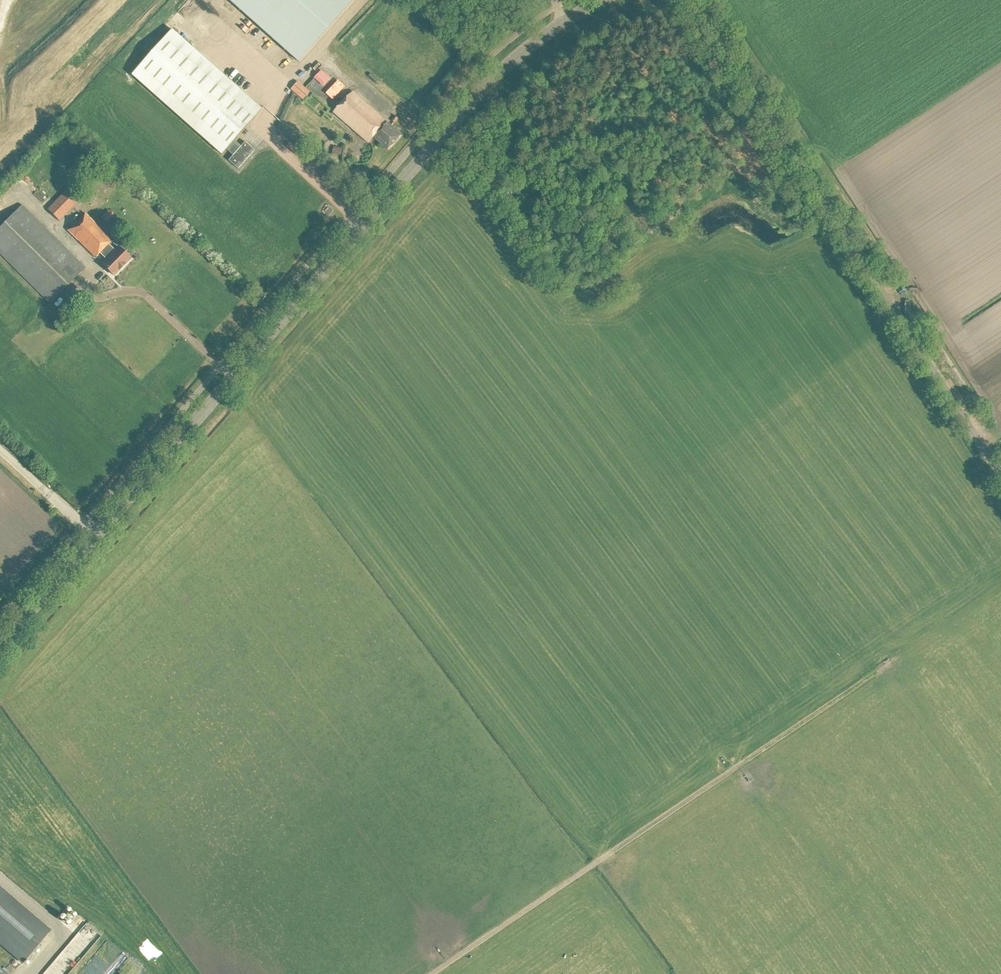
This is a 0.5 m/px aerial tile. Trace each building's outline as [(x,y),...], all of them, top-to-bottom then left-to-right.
[(355,0),(229,0),(299,62),(355,0)] [(262,110),(172,29),(132,75),(222,155),(227,150),(234,156),(229,161),(238,169),(255,151),(246,142),(242,147),(235,141),(262,110)] [(330,79),(321,71),(314,79),(323,87),(330,79)] [(303,101),(310,93),(298,82),(291,90),(303,101)] [(402,135),(353,92),(334,112),(368,143),(374,137),(388,150),(402,135)] [(341,156),(343,149),(334,147),(332,154),(341,156)] [(48,210),(59,221),(80,200),(69,189),(48,210)] [(0,227),(0,254),(49,303),(85,268),(22,205),(0,227)] [(108,222),(115,214),(109,209),(102,216),(108,222)] [(112,241),(85,213),(68,230),(95,258),(99,253),(105,260),(101,264),(113,277),(131,260),(118,247),(114,251),(108,245),(112,241)] [(22,963),(48,932),(0,891),(0,944),(22,963)]
